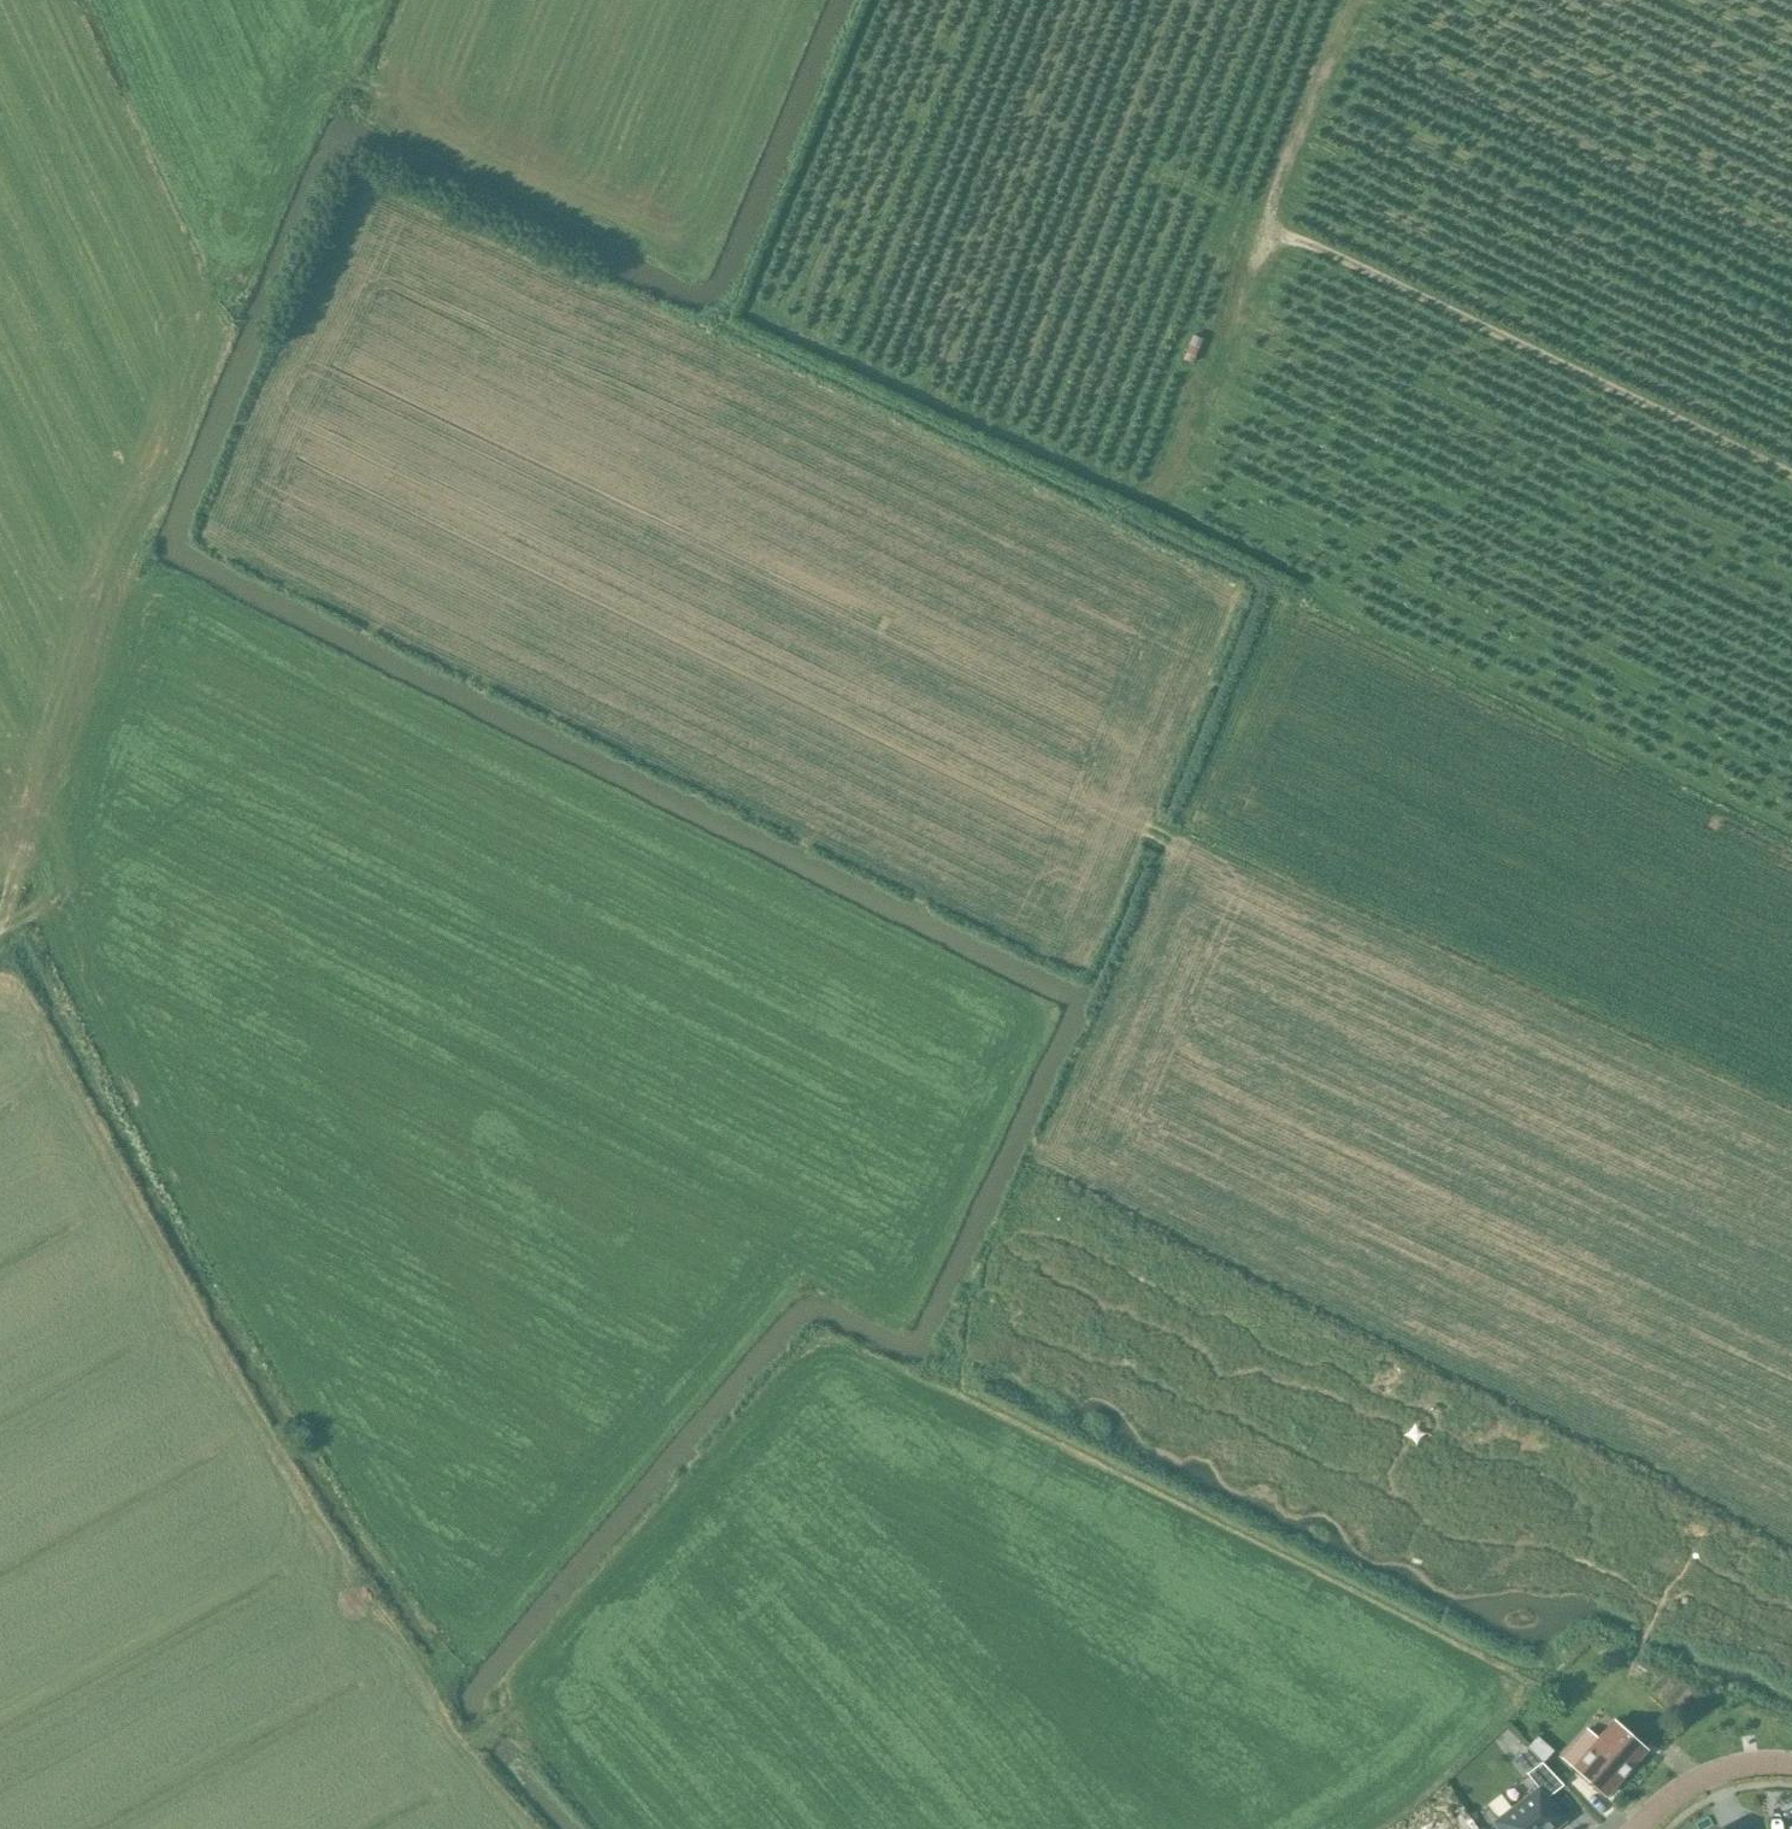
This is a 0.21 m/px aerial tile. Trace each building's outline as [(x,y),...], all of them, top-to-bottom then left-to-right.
[(1615,1721),(1574,1767),(1606,1795),(1646,1749),(1615,1721)] [(1538,1736),(1529,1746),(1543,1761),(1553,1750),(1538,1736)] [(1494,1821),(1499,1828),(1555,1828),(1566,1821),(1548,1797),(1564,1785),(1544,1764),(1529,1775),(1538,1787),(1494,1821)]
